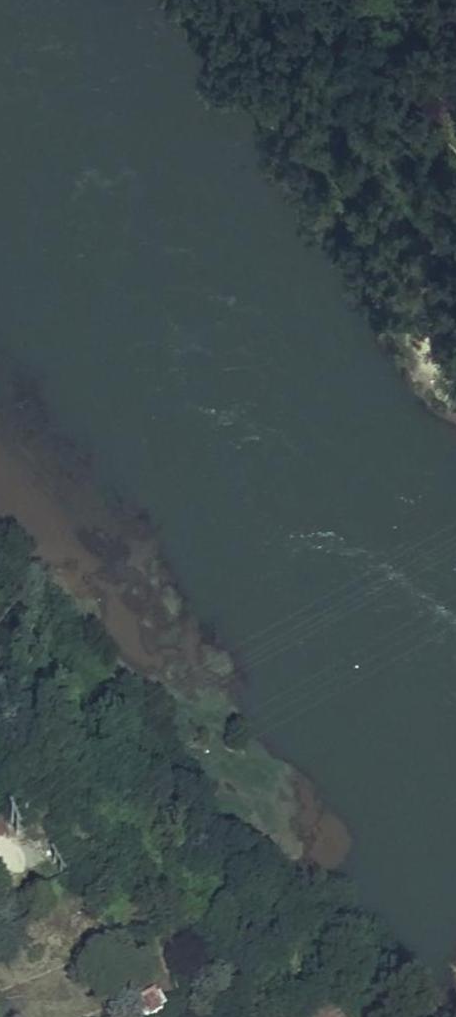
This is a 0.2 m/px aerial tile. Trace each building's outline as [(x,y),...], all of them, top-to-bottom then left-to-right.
[(2,818),(0,819),(0,841),(10,836),(2,818)] [(152,998),(137,1007),(142,1016),(156,1016),(161,1014),(152,998)]
